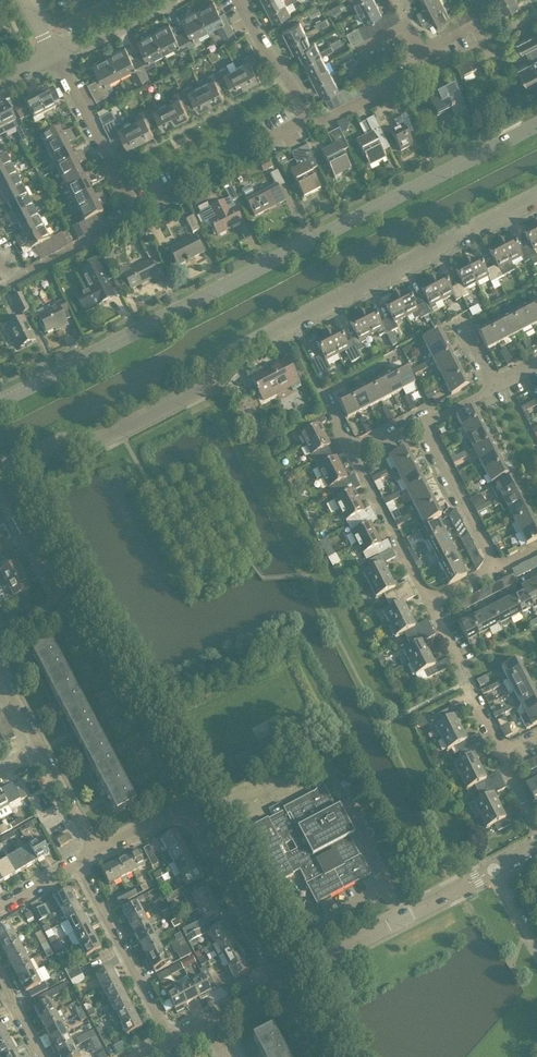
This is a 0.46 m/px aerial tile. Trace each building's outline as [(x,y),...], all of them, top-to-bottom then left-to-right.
[(267,8),(283,0),(263,0),(267,8)] [(290,11),(286,4),(294,0),(283,0),(267,8),(273,20),(290,11)] [(359,10),(376,1),(376,0),(354,0),(359,10)] [(423,1),(426,7),(417,12),(419,16),(444,3),(442,0),(425,0),(423,1)] [(517,0),(499,0),(504,10),(518,2),(517,0)] [(213,1),(198,9),(208,28),(216,24),(221,36),(233,30),(223,11),(219,13),(213,1)] [(376,1),(359,10),(365,21),(366,21),(366,22),(370,20),(375,17),(381,14),(382,14),(381,12),(382,12),(376,1)] [(444,3),(419,16),(422,21),(431,16),(434,22),(440,19),(446,17),(449,15),(444,3)] [(337,11),(334,5),(329,8),(331,14),(337,11)] [(469,5),(463,8),(469,19),(475,16),(469,5)] [(387,11),(393,23),(399,20),(393,8),(387,11)] [(463,8),(457,11),(463,22),(469,19),(463,8)] [(208,28),(198,9),(182,17),(188,29),(182,32),(189,45),(200,39),(197,34),(208,28)] [(382,14),(381,14),(387,26),(393,23),(387,11),(382,14)] [(457,11),(451,14),(458,25),(463,22),(457,11)] [(502,12),(480,24),(483,30),(506,19),(502,12)] [(381,14),(375,17),(381,29),(387,26),(381,14)] [(451,14),(449,15),(446,17),(451,28),(458,25),(451,14)] [(381,29),(375,17),(370,20),(376,32),(381,29)] [(446,17),(440,19),(446,31),(451,28),(446,17)] [(440,19),(434,22),(440,34),(446,31),(440,19)] [(324,25),(321,20),(315,23),(318,28),(324,25)] [(370,20),(366,22),(364,23),(370,35),(376,32),(370,20)] [(288,41),(305,32),(300,21),(282,30),(288,41)] [(364,23),(358,26),(364,38),(370,35),(364,23)] [(170,24),(154,32),(164,51),(174,46),(177,51),(189,45),(182,32),(176,35),(170,24)] [(364,38),(358,26),(352,29),(358,41),(364,38)] [(358,41),(352,29),(346,32),(352,44),(358,41)] [(144,52),(138,55),(144,68),(145,68),(156,62),(153,57),(164,51),(154,32),(138,40),(144,52)] [(311,42),(305,32),(288,41),(294,51),(297,50),(297,49),(311,42)] [(516,43),(521,52),(525,50),(530,61),(517,68),(526,86),(536,81),(536,34),(536,32),(516,43)] [(314,40),(311,42),(297,49),(297,50),(302,60),(320,51),(320,50),(314,40)] [(320,51),(302,60),(307,70),(325,61),(322,55),(333,49),(333,48),(337,45),(335,40),(329,43),(330,45),(320,50),(320,51)] [(144,68),(138,55),(131,58),(125,47),(110,55),(120,74),(130,68),(137,82),(148,76),(145,68),(144,68)] [(236,65),(246,84),(259,77),(252,64),(257,61),(253,53),(243,57),(245,61),(236,65)] [(120,74),(110,55),(94,63),(100,76),(88,83),(96,100),(110,93),(107,88),(112,85),(109,79),(120,74)] [(352,64),(348,59),(343,62),(346,67),(352,64)] [(325,61),(307,70),(313,81),(331,72),(325,61)] [(471,61),(455,70),(460,80),(476,71),(471,61)] [(227,66),(217,71),(221,80),(226,77),(233,91),(246,84),(236,65),(228,69),(227,66)] [(209,79),(201,84),(211,102),(224,96),(217,82),(221,80),(217,71),(208,76),(209,79)] [(331,72),(313,81),(319,92),(321,91),(324,97),(330,93),(336,90),(333,85),(336,83),(331,72)] [(489,73),(481,78),(487,87),(495,83),(489,73)] [(359,79),(365,90),(371,87),(365,76),(359,79)] [(365,90),(359,79),(353,82),(359,93),(365,90)] [(353,82),(347,84),(353,96),(359,93),(353,82)] [(211,102),(201,84),(192,88),(191,85),(182,90),(186,98),(190,95),(197,109),(211,102)] [(353,96),(347,84),(342,88),(347,99),(353,96)] [(439,84),(424,92),(437,117),(452,109),(458,122),(470,116),(455,86),(444,92),(439,84)] [(36,86),(31,89),(45,115),(56,109),(53,104),(55,105),(58,103),(58,101),(59,100),(53,88),(46,91),(46,89),(39,93),(36,86)] [(347,99),(342,88),(336,90),(342,102),(347,99)] [(45,115),(31,89),(26,91),(29,97),(23,100),(24,102),(14,108),(20,121),(31,115),(33,121),(45,115)] [(174,97),(166,102),(175,121),(188,114),(181,100),(186,98),(182,90),(172,94),(174,97)] [(336,90),(330,93),(336,105),(342,102),(336,90)] [(330,93),(324,97),(330,108),(336,105),(330,93)] [(0,104),(0,124),(5,134),(6,134),(16,129),(17,128),(14,122),(11,116),(4,102),(0,104)] [(155,103),(146,108),(151,116),(155,114),(162,127),(175,121),(166,102),(157,106),(155,103)] [(116,116),(112,108),(99,114),(103,122),(111,138),(120,133),(127,146),(140,139),(130,120),(122,124),(120,121),(116,124),(113,118),(116,116)] [(151,116),(146,108),(137,113),(138,116),(130,120),(140,139),(153,132),(146,118),(151,116)] [(397,128),(390,132),(400,152),(413,145),(408,135),(414,132),(405,115),(394,121),(397,128)] [(370,167),(386,159),(382,151),(389,148),(383,136),(374,117),(366,121),(372,133),(357,141),(370,167)] [(347,118),(338,122),(343,133),(352,128),(347,118)] [(482,121),(474,125),(477,131),(485,127),(482,121)] [(17,128),(16,129),(22,142),(29,138),(22,125),(17,128)] [(42,151),(73,136),(71,130),(62,135),(59,129),(41,138),(46,148),(42,150),(42,151)] [(333,146),(322,152),(335,178),(352,169),(343,152),(350,148),(340,129),(331,133),(327,135),(333,146)] [(73,136),(42,151),(43,153),(48,151),(52,160),(70,150),(68,145),(76,141),(73,136)] [(299,168),(291,172),(305,198),(321,189),(311,171),(318,167),(307,146),(300,150),(305,160),(297,164),(299,168)] [(70,150),(52,160),(57,168),(52,171),(53,172),(84,156),(81,151),(73,156),(70,150)] [(16,165),(15,164),(11,165),(6,156),(0,160),(0,173),(16,165)] [(87,161),(84,156),(53,172),(54,174),(59,172),(63,180),(81,171),(79,166),(87,161)] [(16,165),(0,173),(0,187),(17,178),(12,168),(16,167),(16,165)] [(81,171),(63,180),(68,189),(63,192),(64,193),(95,177),(92,172),(84,176),(81,171)] [(270,175),(276,186),(277,185),(278,188),(285,184),(278,171),(270,175)] [(102,173),(95,177),(64,193),(65,195),(69,192),(74,201),(92,192),(89,186),(91,185),(92,186),(105,180),(102,173)] [(0,187),(0,189),(2,192),(0,193),(0,200),(26,186),(26,185),(22,187),(17,178),(0,187)] [(210,209),(199,214),(205,226),(212,223),(218,235),(228,231),(227,230),(242,222),(233,202),(238,199),(228,181),(221,185),(224,192),(225,191),(229,199),(225,201),(224,200),(209,208),(210,209)] [(278,188),(277,185),(276,186),(256,195),(252,187),(250,186),(243,190),(243,191),(247,200),(255,216),(285,202),(278,188)] [(26,186),(0,200),(0,206),(7,202),(10,208),(28,199),(28,198),(31,197),(26,186)] [(95,197),(92,192),(74,201),(78,210),(74,212),(75,214),(105,198),(103,193),(95,197)] [(105,198),(75,214),(76,215),(80,213),(85,222),(89,220),(94,217),(100,215),(103,213),(100,207),(108,203),(105,198)] [(28,199),(10,208),(12,213),(4,218),(7,223),(37,207),(36,205),(32,207),(28,199)] [(38,209),(37,207),(7,223),(9,227),(18,223),(21,229),(39,219),(34,211),(38,209)] [(106,227),(100,215),(94,217),(101,230),(106,227)] [(193,216),(185,220),(192,234),(200,229),(193,216)] [(94,217),(89,220),(96,232),(101,230),(94,217)] [(39,219),(21,229),(23,234),(15,239),(17,243),(48,228),(47,226),(43,228),(39,219)] [(89,220),(85,222),(84,223),(90,235),(96,232),(89,220)] [(84,223),(79,226),(85,238),(90,235),(84,223)] [(534,225),(529,228),(529,229),(524,232),(530,245),(524,249),(531,261),(533,266),(536,264),(536,258),(534,252),(536,251),(536,230),(534,225)] [(85,238),(79,226),(73,229),(79,241),(85,238)] [(140,226),(134,230),(143,247),(149,243),(140,226)] [(49,230),(48,228),(17,243),(20,249),(28,244),(31,250),(34,249),(40,246),(45,243),(50,241),(45,231),(49,230)] [(68,231),(63,234),(69,245),(74,242),(68,231)] [(68,246),(62,235),(56,238),(62,250),(68,247),(68,246)] [(195,237),(170,249),(178,266),(204,253),(195,237)] [(62,250),(56,238),(50,240),(57,253),(62,250)] [(506,240),(500,243),(511,264),(522,259),(525,264),(531,261),(524,249),(519,251),(512,238),(507,241),(506,240)] [(50,241),(45,243),(51,255),(57,253),(50,240),(50,241)] [(45,243),(40,246),(46,258),(51,255),(45,243)] [(511,264),(500,243),(494,246),(494,248),(489,250),(497,265),(491,268),(498,280),(503,277),(499,270),(511,264)] [(46,258),(40,246),(34,249),(41,261),(46,258)] [(498,280),(491,268),(485,271),(478,258),(473,261),(472,259),(466,263),(477,284),(488,278),(491,284),(498,280)] [(88,292),(77,298),(85,313),(115,298),(104,277),(111,273),(104,259),(96,263),(98,265),(79,275),(88,292)] [(120,281),(115,283),(118,288),(128,283),(132,290),(159,276),(151,261),(131,271),(129,268),(119,269),(120,281)] [(477,284),(466,263),(460,266),(461,267),(454,270),(461,284),(456,286),(463,299),(468,296),(465,290),(477,284)] [(436,278),(431,281),(442,302),(453,296),(456,302),(463,299),(456,286),(450,289),(443,276),(437,279),(436,278)] [(442,302),(431,281),(424,284),(425,286),(420,289),(427,302),(421,305),(427,316),(434,313),(433,310),(437,308),(436,305),(442,302)] [(401,294),(395,297),(406,317),(413,314),(416,320),(420,317),(421,319),(427,316),(421,305),(415,308),(407,292),(402,295),(401,294)] [(21,294),(13,298),(21,314),(29,310),(21,294)] [(406,317),(395,297),(389,300),(389,301),(384,304),(391,317),(385,320),(391,332),(397,329),(394,323),(406,317)] [(51,309),(39,316),(47,333),(66,323),(64,318),(70,315),(63,300),(53,305),(54,309),(52,310),(51,309)] [(522,310),(531,327),(536,324),(536,311),(533,304),(522,310)] [(391,332),(385,320),(379,323),(373,310),(367,313),(366,312),(360,315),(371,336),(382,330),(385,335),(391,332)] [(531,327),(522,310),(511,316),(520,333),(522,337),(533,331),(531,327)] [(371,336),(360,315),(354,318),(355,319),(349,322),(357,338),(351,340),(357,352),(363,349),(362,343),(365,341),(364,339),(371,336)] [(520,333),(511,316),(500,321),(509,339),(520,333)] [(24,317),(8,326),(19,348),(36,339),(24,317)] [(509,339),(500,321),(489,327),(498,344),(509,339)] [(498,344),(489,327),(478,333),(487,350),(498,344)] [(357,352),(351,340),(346,344),(338,330),(333,333),(332,331),(326,335),(337,356),(345,352),(351,364),(361,358),(357,352)] [(428,352),(445,343),(439,331),(422,340),(428,352)] [(337,356),(326,335),(320,338),(321,339),(315,342),(323,356),(317,359),(319,363),(313,366),(318,376),(317,377),(320,382),(324,380),(322,375),(331,370),(326,361),(337,356)] [(526,348),(530,346),(527,339),(522,341),(526,348)] [(451,354),(445,343),(428,352),(434,363),(451,354)] [(534,353),(530,346),(526,348),(529,355),(534,353)] [(409,347),(401,350),(404,356),(411,352),(409,347)] [(504,360),(508,357),(505,350),(500,352),(504,360)] [(456,365),(451,354),(434,363),(439,374),(456,365)] [(512,364),(508,357),(504,360),(507,367),(512,364)] [(287,360),(251,378),(262,401),(290,386),(293,391),(301,387),(287,360)] [(427,363),(419,367),(422,372),(429,368),(427,363)] [(462,376),(456,365),(439,374),(445,385),(462,376)] [(406,367),(394,373),(403,391),(415,385),(406,367)] [(422,372),(419,367),(412,370),(415,375),(422,372)] [(403,391),(394,373),(383,379),(392,397),(403,391)] [(468,388),(462,376),(445,385),(451,397),(468,388)] [(383,379),(372,385),(381,403),(392,397),(383,379)] [(372,385),(361,390),(370,408),(381,403),(372,385)] [(438,385),(430,389),(433,394),(440,390),(438,385)] [(433,394),(430,389),(423,392),(426,397),(433,394)] [(361,390),(350,396),(359,414),(370,408),(361,390)] [(408,406),(413,403),(408,395),(403,397),(408,406)] [(359,414),(350,396),(338,402),(347,420),(359,414)] [(529,410),(536,406),(536,405),(535,401),(527,405),(529,410)] [(416,409),(413,403),(408,406),(411,412),(416,409)] [(529,410),(527,405),(521,408),(523,413),(529,410)] [(386,417),(390,414),(386,406),(381,409),(386,417)] [(462,429),(479,420),(473,409),(456,418),(462,429)] [(390,414),(386,417),(386,418),(381,421),(384,426),(394,421),(390,414)] [(305,445),(323,435),(318,426),(325,422),(322,416),(297,428),(300,434),(299,435),(305,445)] [(364,428),(368,426),(364,418),(359,421),(364,428)] [(485,431),(479,420),(462,429),(467,440),(485,431)] [(368,426),(364,428),(367,435),(372,432),(368,426)] [(453,430),(446,434),(448,439),(456,435),(453,430)] [(485,431),(467,440),(473,451),(491,442),(485,431)] [(448,439),(446,434),(439,437),(442,442),(448,439)] [(329,446),(323,435),(305,445),(310,456),(311,456),(314,461),(339,448),(336,442),(329,446)] [(491,442),(473,451),(479,462),(496,453),(491,442)] [(343,455),(339,448),(314,461),(317,467),(316,467),(322,478),(341,468),(336,459),(343,455)] [(394,469),(411,461),(405,449),(388,458),(394,469)] [(457,456),(460,461),(467,457),(465,452),(457,456)] [(496,453),(479,462),(484,473),(502,464),(496,453)] [(460,461),(457,456),(451,459),(453,464),(460,461)] [(411,461),(394,469),(400,480),(417,472),(411,461)] [(508,475),(502,464),(484,473),(490,485),(508,475)] [(346,478),(341,468),(322,478),(328,489),(328,488),(331,494),(356,481),(353,474),(346,478)] [(378,475),(380,480),(388,475),(386,471),(378,475)] [(423,483),(417,472),(400,480),(406,491),(423,483)] [(476,474),(469,478),(471,483),(479,479),(476,474)] [(471,483),(469,478),(462,481),(465,486),(471,483)] [(492,503),(518,490),(511,478),(496,487),(491,489),(497,500),(492,503)] [(360,488),(356,481),(331,494),(334,500),(339,510),(358,501),(353,491),(360,488)] [(428,494),(423,483),(406,491),(411,502),(428,494)] [(524,502),(518,490),(492,503),(493,505),(495,508),(499,506),(503,513),(508,510),(524,502)] [(400,498),(398,495),(397,493),(389,497),(392,502),(400,498)] [(434,505),(428,494),(411,502),(417,513),(434,505)] [(392,502),(389,497),(383,500),(385,505),(392,502)] [(363,511),(358,501),(339,510),(345,521),(348,527),(373,514),(370,508),(363,511)] [(491,501),(485,504),(483,505),(485,510),(493,505),(492,503),(491,501)] [(530,514),(524,502),(508,510),(514,522),(530,514)] [(440,516),(434,505),(417,513),(423,525),(440,516)] [(485,510),(483,505),(475,509),(477,513),(485,510)] [(377,521),(373,514),(348,527),(352,533),(351,533),(356,543),(374,534),(370,525),(377,521)] [(530,514),(514,522),(520,533),(536,525),(530,514)] [(409,515),(401,519),(403,524),(411,520),(409,515)] [(454,528),(461,519),(459,516),(458,516),(452,524),(454,528)] [(403,524),(401,519),(394,522),(397,527),(403,524)] [(463,524),(461,519),(454,528),(456,533),(463,524)] [(428,541),(444,533),(438,522),(422,530),(428,541)] [(503,525),(495,529),(497,533),(506,528),(503,525)] [(520,533),(526,545),(536,540),(536,528),(536,525),(520,533)] [(433,552),(450,543),(444,533),(428,541),(424,543),(429,554),(433,552)] [(380,544),(374,534),(356,543),(361,554),(362,554),(365,560),(390,547),(387,540),(380,544)] [(465,549),(472,541),(470,537),(469,537),(463,546),(465,549)] [(474,545),(472,541),(465,549),(467,554),(474,546),(474,545)] [(450,543),(433,552),(439,563),(455,554),(450,543)] [(516,548),(507,552),(509,556),(517,552),(516,548)] [(332,549),(325,553),(327,558),(334,554),(332,549)] [(369,586),(388,576),(382,565),(395,558),(390,550),(367,562),(370,570),(363,573),(369,586)] [(461,565),(455,554),(439,563),(444,573),(461,565)] [(483,563),(481,558),(480,558),(474,567),(477,572),(483,563)] [(23,576),(16,563),(7,568),(6,567),(3,566),(0,568),(0,588),(23,576)] [(526,563),(522,565),(527,573),(531,571),(526,563)] [(461,565),(444,573),(450,584),(466,576),(461,565)] [(527,573),(522,565),(518,567),(523,575),(527,573)] [(340,569),(334,572),(337,577),(337,578),(343,575),(340,569)] [(2,596),(5,602),(14,598),(30,590),(23,576),(0,588),(0,597),(2,596)] [(394,588),(388,576),(369,586),(376,598),(383,594),(387,602),(411,589),(407,582),(394,588)] [(532,583),(521,588),(523,592),(530,605),(530,604),(532,608),(531,609),(532,610),(536,608),(536,593),(532,583)] [(411,589),(387,602),(391,609),(383,613),(389,625),(408,615),(402,603),(415,597),(411,589)] [(523,592),(512,598),(521,614),(531,609),(532,608),(530,604),(530,605),(523,592)] [(512,598),(502,603),(510,619),(521,614),(512,598)] [(510,619),(502,603),(491,608),(499,625),(501,628),(502,628),(503,628),(504,627),(505,627),(506,627),(507,626),(508,626),(509,625),(510,625),(511,624),(511,623),(512,622),(510,619)] [(491,608),(480,614),(489,630),(499,625),(491,608)] [(364,614),(358,617),(360,622),(367,619),(364,614)] [(480,614),(470,619),(478,636),(489,630),(480,614)] [(408,615),(389,625),(396,638),(403,634),(407,640),(431,628),(427,620),(414,627),(408,615)] [(478,636),(470,619),(459,625),(467,641),(478,636)] [(431,628),(407,640),(410,648),(403,651),(409,664),(428,654),(422,642),(435,636),(431,628)] [(49,685),(68,675),(61,661),(64,660),(61,655),(58,656),(51,643),(32,653),(49,685)] [(428,654),(409,664),(415,674),(414,675),(419,684),(451,667),(447,659),(435,666),(428,654)] [(382,655),(376,658),(380,664),(385,661),(382,655)] [(507,680),(523,672),(517,660),(501,668),(507,680)] [(523,672),(507,680),(502,683),(509,695),(514,692),(513,692),(529,684),(523,672)] [(75,688),(68,675),(49,685),(66,717),(85,707),(78,693),(81,692),(78,687),(75,688)] [(489,687),(491,691),(499,687),(497,683),(489,687)] [(535,695),(529,684),(513,692),(514,692),(519,703),(535,695)] [(491,694),(484,698),(488,705),(495,701),(491,694)] [(519,703),(525,715),(536,709),(536,698),(535,695),(519,703)] [(440,738),(459,728),(454,717),(466,711),(462,703),(438,715),(442,722),(434,726),(440,738)] [(501,710),(503,715),(511,710),(509,706),(501,710)] [(92,720),(85,707),(66,717),(83,749),(102,739),(94,725),(97,724),(95,719),(92,720)] [(525,715),(526,715),(520,718),(526,729),(536,724),(536,709),(525,715)] [(503,715),(501,710),(493,714),(495,719),(503,715)] [(7,722),(0,726),(0,732),(10,727),(7,722)] [(507,725),(500,728),(505,738),(512,735),(507,725)] [(10,727),(0,732),(0,734),(2,738),(12,733),(10,727)] [(465,740),(459,728),(440,738),(446,750),(454,746),(458,754),(482,742),(478,734),(465,740)] [(12,733),(2,738),(5,743),(15,738),(12,733)] [(102,739),(83,749),(99,781),(118,771),(111,757),(114,756),(112,751),(109,752),(102,739)] [(482,742),(458,754),(461,761),(454,764),(460,777),(479,767),(473,755),(485,749),(482,742)] [(528,761),(523,764),(531,770),(531,771),(536,768),(528,761)] [(531,770),(523,764),(522,764),(527,773),(531,771),(531,770)] [(485,779),(479,767),(460,777),(466,789),(474,785),(478,793),(501,781),(498,773),(485,779)] [(126,784),(118,771),(99,781),(116,813),(135,803),(128,789),(131,788),(129,783),(126,784)] [(536,780),(525,786),(534,802),(536,800),(536,781),(536,780)] [(501,781),(478,793),(481,800),(474,804),(480,816),(499,807),(493,795),(505,789),(501,781)] [(12,786),(0,792),(9,808),(20,801),(27,798),(20,784),(13,787),(12,786)] [(286,807),(283,809),(284,811),(268,820),(267,819),(244,831),(273,886),(293,876),(293,875),(299,871),(307,885),(306,885),(316,905),(370,876),(360,856),(359,857),(332,807),(333,807),(322,784),(321,784),(321,785),(313,794),(313,793),(306,797),(306,798),(287,810),(286,807)] [(351,785),(342,789),(348,799),(356,794),(351,785)] [(0,793),(0,812),(9,808),(0,792),(0,793)] [(87,812),(93,823),(104,818),(98,807),(87,812)] [(499,807),(480,816),(486,828),(494,824),(498,832),(521,820),(517,812),(505,818),(499,807)] [(15,821),(18,826),(25,822),(22,817),(15,821)] [(15,821),(4,827),(7,832),(18,826),(15,821)] [(30,822),(24,826),(27,830),(33,827),(30,822)] [(168,851),(183,844),(177,832),(162,840),(168,851)] [(68,834),(56,841),(60,848),(72,841),(68,834)] [(0,839),(0,846),(10,840),(7,836),(0,839)] [(28,847),(37,862),(49,855),(40,840),(28,847)] [(189,856),(183,844),(168,851),(174,863),(189,856)] [(149,861),(155,858),(149,846),(143,849),(149,861)] [(37,862),(28,847),(17,853),(26,869),(37,862)] [(137,852),(125,858),(133,873),(137,881),(142,878),(138,870),(145,867),(137,852)] [(26,869),(17,853),(6,860),(14,875),(26,869)] [(189,856),(174,863),(180,875),(195,867),(189,856)] [(133,873),(125,858),(114,864),(121,879),(133,873)] [(155,858),(149,861),(152,867),(158,864),(155,858)] [(6,860),(0,863),(0,876),(3,882),(14,875),(6,860)] [(121,879),(114,864),(101,871),(109,886),(121,879)] [(195,867),(180,875),(187,887),(201,880),(201,878),(204,877),(200,870),(197,872),(195,867)] [(159,871),(152,874),(156,881),(162,877),(159,871)] [(145,883),(139,886),(143,893),(148,890),(145,883)] [(68,891),(66,887),(65,884),(51,892),(55,898),(68,891)] [(187,894),(187,893),(182,896),(189,905),(195,903),(198,909),(213,901),(212,901),(215,899),(211,893),(209,894),(204,885),(187,894)] [(127,890),(132,899),(138,896),(133,887),(127,890)] [(182,896),(187,893),(184,887),(164,897),(168,904),(174,900),(182,896)] [(61,910),(76,902),(79,900),(75,893),(72,895),(70,890),(55,898),(61,910)] [(132,899),(127,890),(115,897),(119,905),(132,899)] [(156,909),(165,904),(162,898),(155,901),(156,902),(152,904),(155,909),(156,909)] [(177,906),(174,900),(168,904),(171,909),(177,906)] [(213,901),(198,909),(204,920),(183,931),(186,937),(216,922),(214,916),(219,913),(213,901)] [(76,902),(61,910),(67,922),(82,914),(76,902)] [(129,923),(144,915),(137,903),(122,911),(129,923)] [(45,904),(33,911),(39,922),(51,915),(45,904)] [(168,910),(165,904),(156,909),(159,915),(168,910)] [(296,908),(287,912),(291,918),(299,914),(296,908)] [(30,912),(24,915),(27,921),(33,918),(30,912)] [(82,914),(67,922),(73,934),(88,926),(88,925),(91,924),(87,917),(84,918),(82,914)] [(147,921),(144,915),(129,923),(135,934),(150,926),(150,927),(157,924),(154,918),(147,921)] [(176,919),(170,923),(174,929),(180,926),(176,919)] [(216,922),(186,937),(189,943),(195,940),(207,933),(209,938),(212,936),(216,943),(231,935),(233,934),(230,927),(227,928),(225,924),(219,927),(216,922)] [(45,934),(51,930),(48,924),(42,927),(45,934)] [(16,938),(9,926),(0,930),(0,943),(1,946),(16,938)] [(88,926),(73,934),(79,946),(95,938),(88,926)] [(150,926),(135,934),(141,946),(156,938),(156,939),(163,935),(160,930),(153,933),(150,927),(150,926)] [(57,942),(51,930),(45,934),(51,945),(57,942)] [(38,941),(44,938),(41,932),(35,935),(38,941)] [(177,942),(183,939),(180,933),(174,936),(177,942)] [(231,935),(216,943),(222,955),(237,947),(231,935)] [(16,938),(1,946),(7,957),(22,950),(16,938)] [(44,938),(38,941),(44,953),(50,949),(44,938)] [(95,938),(79,946),(86,957),(101,949),(95,938)] [(162,950),(156,939),(156,938),(141,946),(147,958),(162,950)] [(183,939),(177,942),(182,951),(177,953),(180,960),(191,954),(183,939)] [(57,942),(51,945),(54,951),(60,948),(57,942)] [(211,946),(203,950),(205,955),(213,951),(211,946)] [(239,952),(237,947),(222,955),(228,967),(243,959),(246,957),(242,950),(239,952)] [(50,949),(44,953),(47,958),(53,955),(50,949)] [(22,950),(7,957),(14,969),(28,962),(22,950)] [(170,966),(162,950),(147,958),(148,959),(145,960),(148,967),(151,966),(155,974),(170,966)] [(199,951),(194,954),(201,966),(207,963),(204,957),(202,958),(199,951)] [(228,967),(224,969),(232,982),(235,983),(240,980),(239,977),(249,971),(243,959),(228,967)] [(28,962),(14,969),(20,981),(34,973),(28,962)] [(80,971),(81,971),(77,963),(64,970),(67,976),(79,969),(80,971)] [(174,967),(169,969),(172,975),(177,972),(174,967)] [(210,976),(207,970),(205,967),(199,970),(203,977),(191,983),(199,998),(200,1001),(207,997),(206,994),(211,992),(210,991),(216,988),(210,976)] [(213,967),(207,970),(210,976),(216,973),(213,967)] [(102,988),(117,981),(117,980),(119,978),(116,971),(113,973),(111,968),(96,976),(102,988)] [(82,973),(81,971),(80,971),(79,969),(67,976),(70,981),(82,975),(81,973),(82,973)] [(172,975),(169,969),(157,976),(160,982),(172,975)] [(41,985),(34,973),(20,981),(26,993),(27,992),(30,998),(48,989),(44,983),(41,985)] [(82,975),(70,981),(73,987),(86,980),(82,973),(81,973),(82,975)] [(216,973),(210,976),(216,988),(216,989),(222,986),(216,973)] [(119,985),(117,981),(102,988),(108,1000),(123,992),(126,990),(122,983),(119,985)] [(41,1021),(56,1013),(50,1002),(54,1000),(53,998),(71,988),(68,982),(34,1000),(37,1007),(35,1009),(41,1021)] [(191,983),(179,989),(187,1004),(199,998),(191,983)] [(171,987),(174,992),(167,995),(174,1010),(175,1010),(177,1013),(184,1009),(182,1006),(187,1004),(179,989),(177,984),(171,987)] [(108,1000),(114,1011),(115,1012),(129,1004),(123,992),(108,1000)] [(86,1012),(93,1008),(89,1003),(83,1006),(86,1012)] [(115,1012),(114,1011),(108,1015),(114,1027),(121,1023),(135,1016),(129,1004),(115,1012)] [(78,1016),(84,1013),(81,1007),(75,1010),(78,1016)] [(93,1008),(86,1012),(90,1018),(96,1014),(93,1008)] [(56,1013),(41,1021),(47,1033),(62,1025),(67,1022),(64,1017),(59,1020),(56,1013)] [(87,1019),(84,1013),(78,1016),(81,1022),(87,1019)] [(142,1028),(135,1016),(121,1023),(127,1036),(142,1028)] [(68,1037),(62,1025),(47,1033),(54,1044),(68,1037)] [(8,1038),(2,1026),(0,1027),(0,1043),(8,1038)] [(99,1035),(105,1032),(102,1026),(96,1029),(99,1035)] [(282,1046),(286,1044),(283,1039),(279,1041),(272,1027),(253,1037),(263,1056),(288,1056),(282,1046)] [(90,1040),(96,1037),(93,1031),(87,1034),(90,1040)] [(105,1032),(99,1035),(105,1047),(111,1044),(105,1032)] [(90,1040),(87,1034),(82,1037),(85,1043),(90,1040)] [(68,1037),(54,1044),(54,1045),(51,1046),(55,1053),(58,1052),(60,1056),(74,1048),(79,1046),(76,1041),(72,1043),(68,1037)] [(96,1037),(90,1040),(94,1047),(96,1051),(102,1048),(96,1037)] [(0,1043),(0,1056),(1,1056),(14,1050),(14,1049),(17,1048),(13,1041),(10,1042),(8,1038),(0,1043)] [(74,1048),(60,1056),(79,1056),(74,1048)] [(95,1051),(98,1056),(107,1056),(102,1049),(102,1048),(96,1051),(95,1051)]
